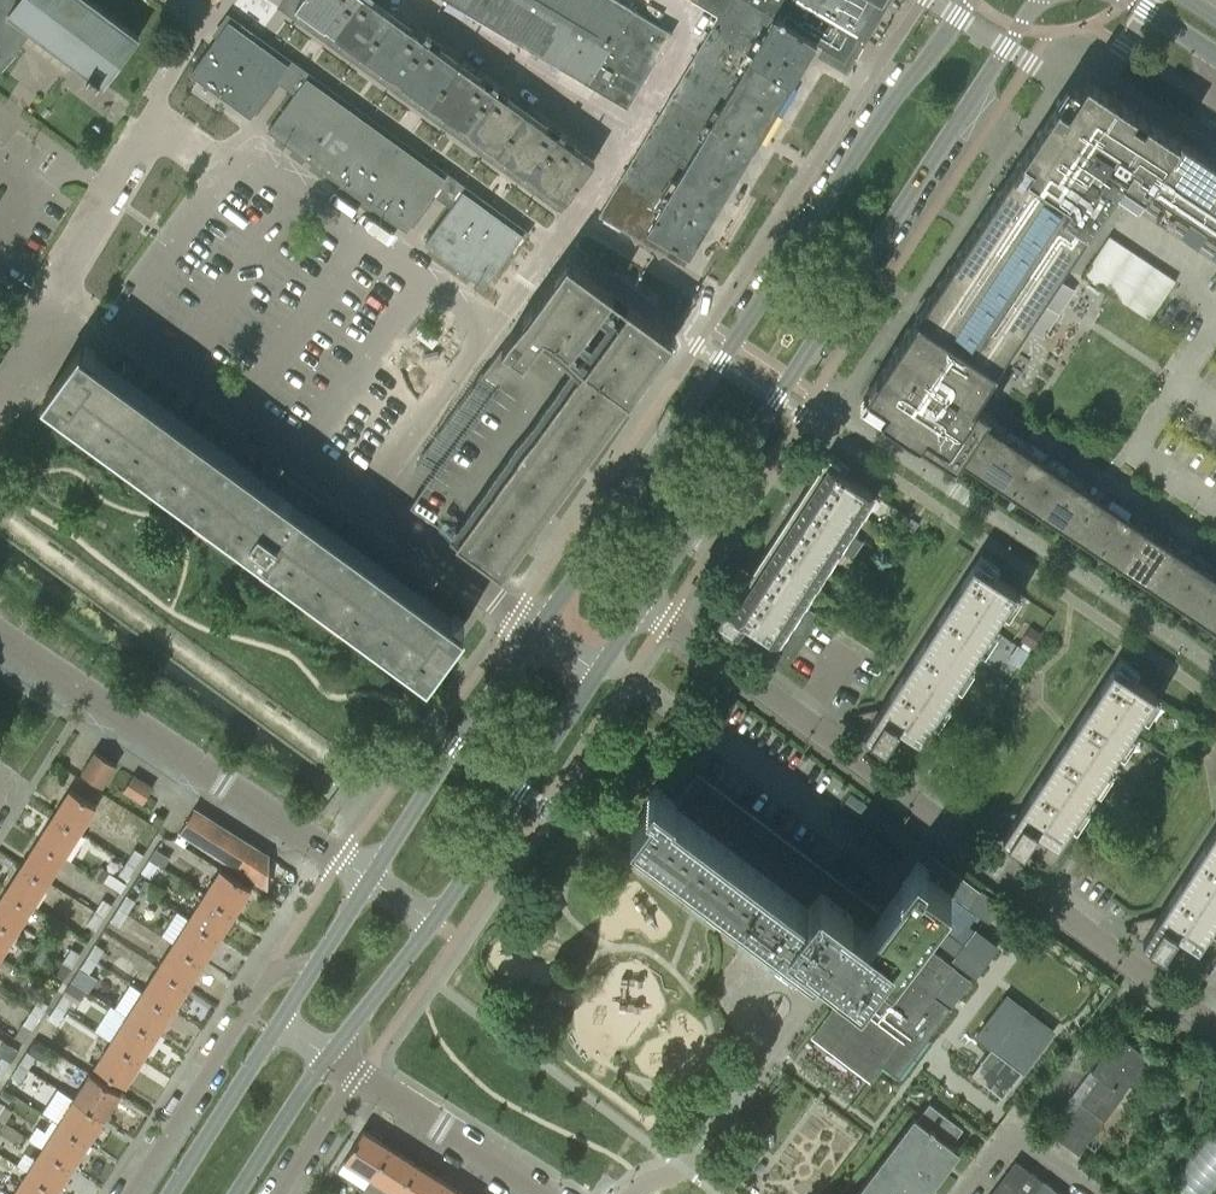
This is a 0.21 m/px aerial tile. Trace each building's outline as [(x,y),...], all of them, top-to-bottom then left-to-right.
[(23,47),(13,38),(26,21),(105,82),(141,34),(95,0),(0,0),(0,71),(23,47)] [(296,4),(331,29),(352,0),(299,0),(296,4)] [(377,0),(352,0),(331,29),(365,54),(395,13),(377,0)] [(638,11),(620,0),(449,0),(595,87),(638,11)] [(725,0),(707,0),(704,5),(718,13),(725,0)] [(718,13),(711,24),(795,76),(816,42),(816,41),(751,0),(725,0),(718,13)] [(816,41),(816,42),(837,55),(839,52),(844,51),(847,52),(858,34),(801,0),(751,0),(816,41)] [(858,34),(868,16),(878,0),(801,0),(858,34)] [(672,32),(638,11),(595,87),(628,106),(672,32)] [(398,78),(428,37),(395,13),(365,54),(398,78)] [(231,100),(269,48),(250,34),(229,19),(191,71),(212,86),(231,100)] [(669,95),(753,147),(795,76),(711,24),(669,95)] [(460,61),(428,37),(398,78),(430,102),(460,61)] [(269,48),(231,100),(252,115),(290,63),(269,48)] [(464,127),(494,86),(460,61),(430,102),(464,127)] [(325,89),(308,76),(292,98),(270,128),(287,141),(325,89)] [(1136,109),(1107,89),(1088,77),(1080,89),(1071,82),(860,399),(882,414),(955,462),(956,461),(955,461),(956,459),(957,460),(963,450),(962,450),(982,419),(985,420),(991,412),(974,401),(984,385),(1116,185),(1137,199),(1136,201),(1215,254),(1215,161),(1136,109)] [(528,110),(494,86),(464,127),(498,151),(528,110)] [(342,102),(325,89),(287,141),(304,154),(342,102)] [(627,166),(668,191),(711,217),(753,147),(669,95),(627,166)] [(339,179),(377,126),(342,102),(304,154),(339,179)] [(531,175),(560,134),(528,110),(498,151),(531,175)] [(373,204),(411,151),(377,126),(339,179),(373,204)] [(560,134),(531,175),(565,200),(595,159),(560,134)] [(411,151),(373,204),(408,229),(446,177),(411,151)] [(668,191),(627,166),(608,198),(598,214),(631,233),(635,241),(640,239),(642,240),(647,248),(652,246),(654,247),(659,256),(664,253),(680,262),(683,264),(690,253),(711,217),(668,191)] [(425,242),(484,285),(486,286),(524,234),(463,189),(425,242)] [(1150,319),(1176,280),(1109,235),(1082,275),(1150,319)] [(501,369),(523,384),(544,355),(583,384),(457,556),(500,588),(680,340),(654,320),(651,324),(586,277),(589,272),(567,263),(501,369)] [(450,618),(308,512),(315,502),(288,481),(280,491),(94,354),(96,351),(86,343),(84,346),(82,345),(47,392),(428,673),(462,626),(460,625),(462,622),(453,614),(450,618)] [(985,421),(985,420),(982,419),(962,450),(963,450),(957,460),(956,459),(955,461),(956,461),(955,462),(956,463),(960,457),(979,469),(1003,432),(985,421)] [(1023,446),(1003,432),(979,469),(999,483),(1023,446)] [(1019,496),(1023,490),(1044,459),(1023,446),(999,483),(1019,496)] [(1064,473),(1044,459),(1023,490),(1019,496),(1040,510),(1064,473)] [(801,602),(873,492),(842,472),(829,464),(824,461),(732,602),(729,607),(727,606),(716,608),(716,610),(717,609),(719,619),(718,620),(725,625),(737,632),(748,640),(767,652),(774,656),(782,662),(815,611),(801,602)] [(1060,523),(1064,517),(1085,487),(1064,473),(1040,510),(1060,523)] [(1105,500),(1085,487),(1064,517),(1060,523),(1081,537),(1105,500)] [(1101,551),(1105,545),(1126,514),(1105,500),(1081,537),(1101,551)] [(1146,527),(1126,514),(1105,545),(1101,551),(1122,564),(1146,527)] [(1142,578),(1146,572),(1167,541),(1146,527),(1122,564),(1142,578)] [(1167,541),(1146,572),(1142,578),(1163,591),(1187,554),(1167,541)] [(1183,605),(1187,599),(1208,568),(1187,554),(1163,591),(1183,605)] [(877,708),(858,712),(858,714),(861,713),(864,730),(864,731),(865,731),(886,744),(886,745),(888,741),(907,753),(905,757),(914,763),(922,750),(952,704),(945,700),(1017,590),(1016,590),(980,566),(975,563),(884,703),(880,710),(877,708)] [(1187,599),(1183,605),(1204,618),(1215,600),(1215,573),(1208,568),(1187,599)] [(1215,626),(1215,600),(1204,618),(1215,626)] [(1020,639),(1030,646),(1039,632),(1029,625),(1020,639)] [(1045,856),(1043,860),(1052,866),(1064,848),(1091,808),(1084,803),(1156,693),(1155,693),(1119,670),(1114,666),(1023,806),(1018,813),(1015,811),(996,815),(997,816),(1000,816),(1003,833),(1004,834),(1024,847),(1024,848),(1027,844),(1045,856)] [(104,786),(118,764),(94,749),(80,771),(104,786)] [(869,1078),(870,1079),(881,1063),(899,1076),(951,1007),(934,994),(955,966),(916,936),(950,891),(923,870),(926,866),(916,858),(878,908),(694,770),(674,797),(654,782),(646,793),(652,798),(630,827),(813,964),(820,955),(827,960),(824,963),(831,968),(832,966),(851,980),(817,1026),(875,1069),(869,1078)] [(143,803),(150,790),(153,785),(133,773),(123,790),(143,803)] [(54,815),(80,831),(97,806),(70,789),(54,815)] [(194,808),(181,829),(179,831),(238,868),(268,888),(270,853),(254,843),(252,845),(194,808)] [(80,831),(54,815),(38,840),(64,856),(80,831)] [(1163,910),(1158,917),(1155,915),(1136,919),(1137,921),(1139,920),(1143,937),(1143,938),(1164,951),(1164,952),(1167,948),(1185,960),(1183,964),(1184,964),(1192,970),(1215,934),(1215,828),(1163,910)] [(148,859),(158,865),(163,867),(178,844),(163,835),(148,859)] [(64,856),(38,840),(22,865),(48,881),(64,856)] [(134,847),(126,860),(135,866),(143,853),(134,847)] [(923,870),(950,891),(989,920),(1000,905),(934,855),(926,866),(923,870)] [(148,859),(141,871),(151,877),(158,865),(148,859)] [(135,866),(126,860),(118,873),(128,879),(135,866)] [(48,881),(22,865),(6,890),(32,906),(48,881)] [(205,894),(235,914),(251,889),(221,869),(205,894)] [(104,880),(120,890),(125,882),(109,872),(104,880)] [(6,890),(0,899),(0,921),(17,931),(32,906),(6,890)] [(118,907),(128,913),(136,900),(126,894),(118,907)] [(235,914),(205,894),(190,919),(220,938),(235,914)] [(103,916),(111,903),(102,898),(94,910),(103,916)] [(118,907),(110,919),(120,926),(128,913),(118,907)] [(95,929),(103,916),(94,910),(86,923),(95,929)] [(220,938),(190,919),(174,943),(204,962),(220,938)] [(0,921),(0,956),(1,956),(17,931),(0,921)] [(95,942),(87,956),(97,962),(106,949),(95,942)] [(204,962),(174,943),(159,967),(189,986),(204,962)] [(71,965),(79,953),(71,948),(63,960),(71,965)] [(55,972),(63,960),(56,956),(48,969),(55,972)] [(79,968),(72,979),(87,989),(89,990),(96,977),(90,973),(97,962),(87,956),(79,968)] [(64,978),(71,965),(63,960),(55,972),(64,978)] [(972,978),(955,966),(934,994),(951,1007),(972,978)] [(189,986),(159,967),(143,991),(173,1010),(189,986)] [(81,999),(87,989),(72,979),(65,989),(81,999)] [(56,1004),(65,1010),(74,997),(64,991),(56,1004)] [(173,1010),(143,991),(128,1015),(158,1035),(173,1010)] [(39,998),(31,1010),(40,1016),(48,1003),(39,998)] [(59,1021),(65,1010),(56,1004),(40,1029),(55,1038),(64,1024),(59,1021)] [(40,1016),(31,1010),(23,1022),(32,1028),(40,1016)] [(158,1035),(128,1015),(112,1040),(142,1059),(158,1035)] [(974,1036),(989,1047),(1020,1070),(1023,1072),(1039,1051),(990,1015),(974,1036)] [(1079,1100),(1081,1101),(1055,1135),(1078,1153),(1104,1118),(1100,1116),(1119,1090),(1112,1085),(1123,1070),(1140,1083),(1156,1062),(1116,1032),(1089,1068),(1098,1075),(1079,1100)] [(142,1059),(112,1040),(96,1065),(126,1084),(142,1059)] [(9,1043),(0,1057),(0,1073),(2,1074),(17,1049),(9,1043)] [(989,1047),(970,1072),(1001,1095),(1020,1070),(989,1047)] [(27,1050),(19,1063),(28,1069),(35,1058),(37,1055),(27,1050)] [(20,1081),(28,1069),(19,1063),(11,1075),(20,1081)] [(74,1099),(105,1118),(121,1093),(90,1074),(74,1099)] [(59,1123),(89,1143),(105,1118),(74,1099),(59,1123)] [(960,1151),(952,1145),(949,1143),(960,1127),(928,1103),(916,1119),(913,1117),(892,1145),(931,1173),(939,1179),(960,1151)] [(761,1108),(751,1120),(760,1127),(770,1115),(761,1108)] [(43,1147),(74,1167),(89,1143),(59,1123),(43,1147)] [(1172,1179),(1190,1193),(1210,1193),(1215,1187),(1215,1128),(1172,1179)] [(372,1178),(390,1148),(363,1131),(344,1160),(372,1178)] [(939,1179),(931,1173),(892,1145),(871,1173),(900,1193),(927,1193),(939,1179)] [(28,1172),(58,1191),(74,1167),(43,1147),(28,1172)] [(417,1165),(390,1148),(372,1178),(398,1193),(399,1193),(417,1165)] [(1043,1181),(1016,1161),(1005,1174),(990,1193),(1033,1193),(1043,1181)] [(444,1182),(417,1165),(399,1193),(436,1193),(444,1182)] [(58,1191),(28,1172),(13,1193),(56,1193),(58,1191)] [(871,1173),(855,1193),(900,1193),(871,1173)] [(1043,1181),(1033,1193),(1060,1193),(1043,1181)] [(444,1182),(436,1193),(462,1193),(444,1182)]
